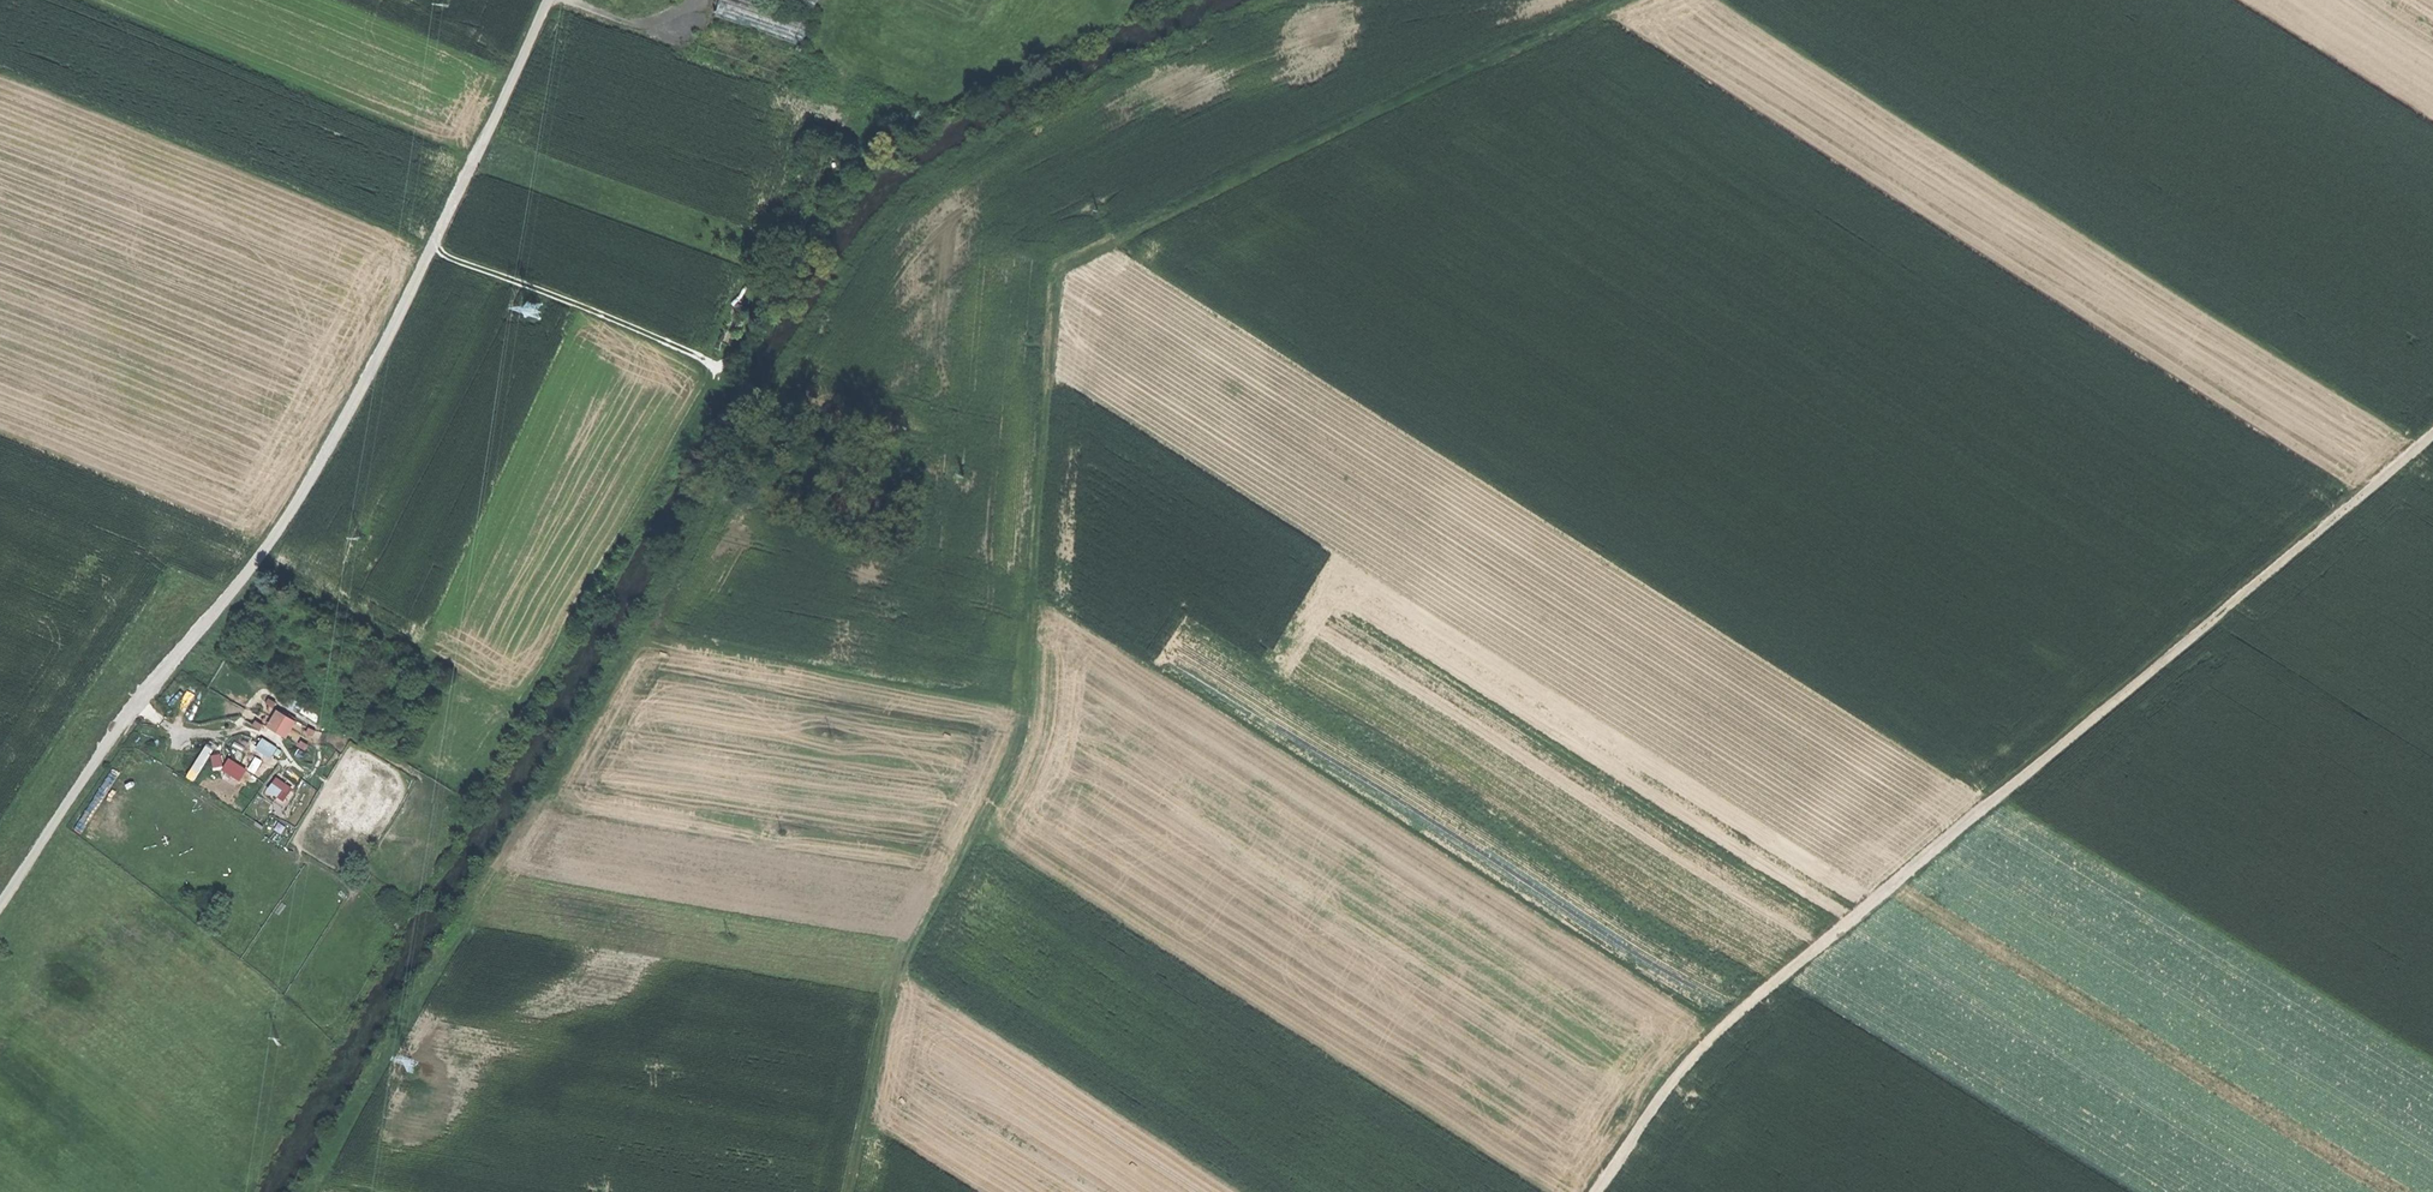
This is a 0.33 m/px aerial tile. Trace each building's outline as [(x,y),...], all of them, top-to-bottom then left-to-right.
[(714,16),(801,46),(809,24),(813,25),(815,18),(761,0),(719,0),(714,16)] [(813,11),(817,0),(783,0),(813,11)] [(294,721),(276,711),(268,725),(286,735),(294,721)] [(266,738),(259,748),(274,758),(281,748),(266,738)] [(225,770),(243,781),(251,769),(233,757),(225,770)] [(281,776),(270,789),(287,802),(297,789),(281,776)]
